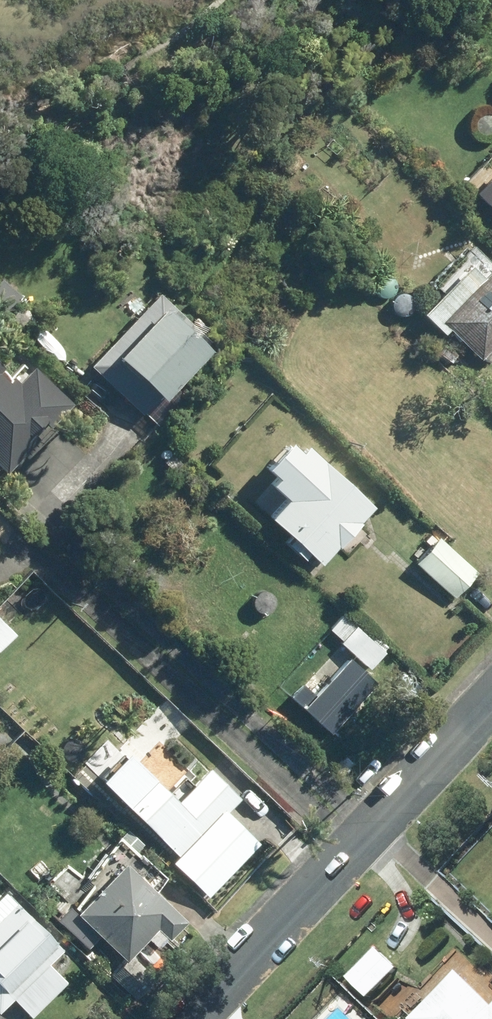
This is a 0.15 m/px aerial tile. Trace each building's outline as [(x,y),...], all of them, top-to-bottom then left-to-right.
[(491,167),(466,193),(490,214),(488,216),(491,220),(491,168),(491,167)] [(467,247),(431,285),(437,290),(416,314),(437,333),(442,328),(476,360),(478,357),(485,364),(491,356),(491,267),(488,263),(487,265),(467,247)] [(4,313),(18,297),(0,280),(0,309),(4,313)] [(87,366),(137,414),(205,342),(155,295),(87,366)] [(427,328),(418,318),(409,328),(419,337),(427,328)] [(3,474),(69,404),(28,366),(26,368),(22,364),(8,379),(6,376),(5,377),(0,373),(0,470),(3,474)] [(293,452),(281,442),(258,467),(268,477),(262,483),(278,498),(262,517),(284,538),(280,543),(298,559),(302,554),(314,566),(331,546),(333,548),(356,524),(354,523),(367,508),(299,445),(293,452)] [(449,598),(473,572),(435,536),(410,562),(449,598)] [(16,633),(0,617),(0,649),(16,633)] [(365,669),(381,650),(356,627),(339,645),(365,669)] [(297,708),(324,734),(371,684),(343,658),(310,694),(299,684),(286,697),(298,707),(297,708)] [(217,858),(197,839),(234,800),(203,769),(170,803),(133,767),(110,791),(120,801),(117,804),(174,859),(170,863),(192,885),(217,858)] [(72,910),(68,914),(120,960),(107,975),(133,998),(151,978),(126,955),(150,928),(163,940),(180,921),(149,893),(159,879),(113,839),(82,881),(85,883),(78,891),(81,893),(69,908),(72,910)] [(9,901),(0,909),(0,1004),(1,1005),(9,997),(29,1017),(64,982),(44,962),(57,949),(9,901)] [(392,957),(381,947),(351,977),(363,988),(374,999),(403,968),(392,957)] [(472,988),(465,989),(450,1003),(451,1010),(459,1017),(457,1018),(491,1018),(491,1009),(472,988)]
